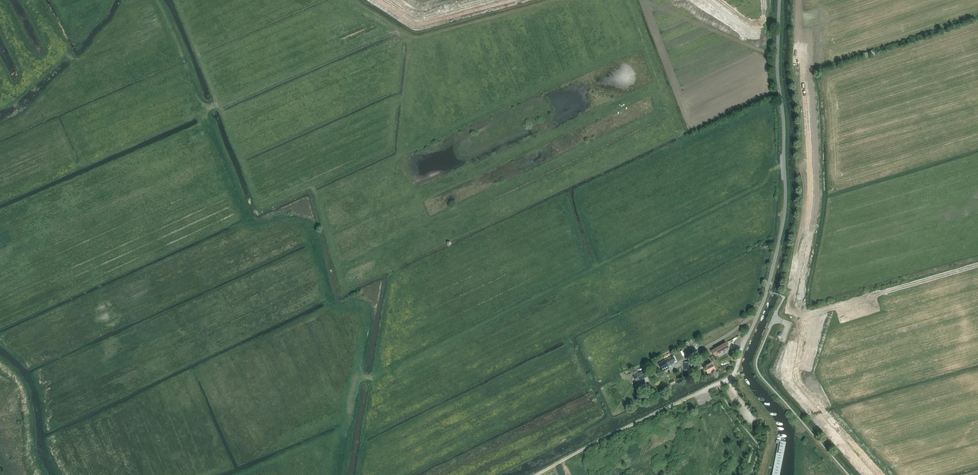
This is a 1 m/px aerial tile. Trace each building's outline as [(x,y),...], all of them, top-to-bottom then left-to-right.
[(726,342),(711,350),(713,354),(717,352),(718,354),(729,348),(726,342)] [(663,362),(660,364),(663,371),(667,369),(669,368),(668,366),(674,363),(674,362),(676,361),(674,357),(672,358),(671,357),(662,361),(663,362)] [(713,365),(708,368),(711,374),(716,371),(713,365)] [(647,369),(636,374),(639,380),(650,375),(647,369)] [(778,443),(772,474),(780,474),(786,442),(776,440),(776,443),(778,443)]
